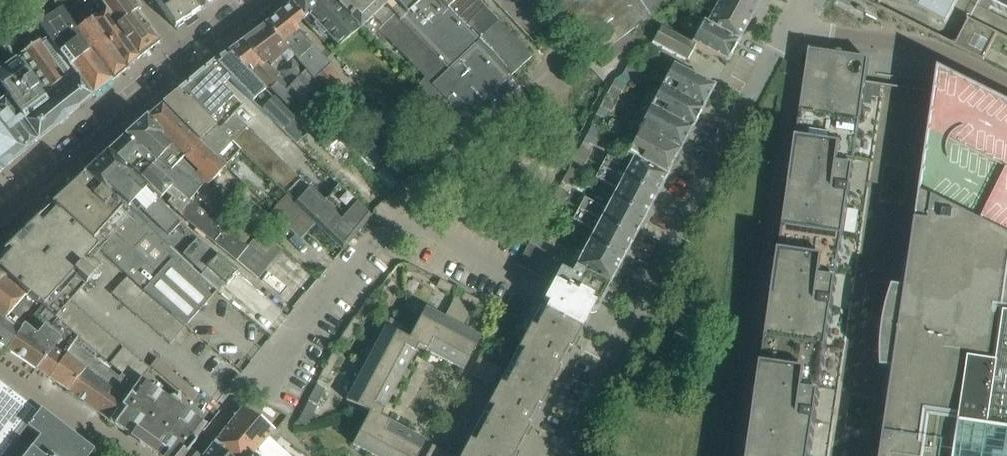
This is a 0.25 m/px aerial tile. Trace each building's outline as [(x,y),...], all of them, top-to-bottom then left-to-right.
[(97,1),(94,3),(92,0),(75,0),(77,3),(78,2),(87,15),(126,68),(138,59),(139,58),(119,31),(115,25),(97,1)] [(136,12),(140,9),(133,0),(97,0),(97,1),(115,25),(119,31),(139,58),(147,51),(153,47),(159,42),(136,12)] [(193,0),(155,0),(174,28),(200,11),(193,0)] [(200,11),(213,0),(193,0),(200,11)] [(331,0),(295,0),(291,3),(290,5),(302,19),(312,30),(318,24),(339,47),(359,29),(331,0)] [(377,0),(331,0),(359,29),(368,39),(378,29),(424,77),(416,86),(423,94),(449,70),(417,37),(405,25),(399,20),(394,14),(392,16),(377,0)] [(440,0),(395,0),(407,12),(399,20),(405,25),(417,37),(449,70),(423,94),(457,130),(465,121),(471,127),(518,82),(512,75),(511,75),(491,52),(480,40),(448,8),(440,0)] [(448,8),(480,40),(491,52),(511,75),(512,75),(531,57),(511,35),(499,22),(478,0),(440,0),(448,8)] [(594,59),(595,58),(645,23),(652,18),(646,10),(639,1),(638,0),(540,0),(594,59)] [(659,0),(640,0),(639,1),(646,10),(659,0)] [(670,0),(659,0),(646,10),(652,18),(662,11),(673,4),(670,0)] [(748,22),(708,0),(700,0),(697,6),(711,13),(706,24),(737,41),(748,22)] [(753,0),(708,0),(748,22),(758,3),(753,0)] [(945,23),(957,0),(901,0),(945,23)] [(1006,12),(1006,0),(983,0),(1006,12)] [(77,3),(63,13),(75,31),(111,81),(125,69),(126,68),(87,15),(78,2),(77,3)] [(378,121),(294,26),(302,19),(290,5),(279,13),(280,13),(266,24),(261,27),(318,89),(342,117),(360,137),(378,121)] [(63,13),(60,9),(39,22),(91,97),(111,81),(75,31),(63,13)] [(666,17),(662,11),(652,18),(656,25),(666,17)] [(706,24),(688,14),(683,23),(697,31),(691,43),(693,45),(726,63),(737,41),(706,24)] [(603,68),(646,35),(651,31),(650,29),(656,25),(652,18),(645,23),(595,58),(603,68)] [(984,59),(995,39),(997,34),(969,19),(955,45),(984,59)] [(39,22),(37,23),(37,24),(0,50),(0,87),(7,97),(8,97),(37,140),(91,97),(39,22)] [(318,89),(261,27),(244,40),(306,102),(318,89)] [(691,43),(660,27),(652,42),(685,60),(693,45),(691,43)] [(306,102),(244,40),(231,50),(239,58),(246,65),(289,109),(292,106),(295,110),(306,102)] [(246,65),(239,58),(231,50),(228,52),(227,52),(213,61),(214,62),(213,62),(230,79),(296,144),(306,133),(243,68),(246,65)] [(865,82),(866,78),(865,78),(845,75),(847,62),(809,57),(806,72),(805,83),(803,93),(801,111),(790,182),(784,225),(773,296),(767,339),(756,410),(751,448),(750,453),(750,455),(810,455),(819,392),(820,388),(836,278),(836,274),(853,164),(853,160),(860,119),(864,91),(865,82)] [(637,73),(641,65),(630,59),(626,67),(637,73)] [(230,79),(213,62),(211,64),(203,70),(204,71),(180,90),(179,91),(215,126),(218,130),(234,115),(243,105),(223,86),(230,79)] [(701,107),(713,86),(672,64),(661,86),(701,107)] [(637,73),(626,67),(622,74),(633,80),(637,73)] [(940,69),(937,91),(922,192),(1006,235),(1006,103),(940,69)] [(626,84),(619,80),(614,78),(610,86),(622,92),(626,84)] [(937,91),(865,82),(864,91),(853,160),(853,164),(836,274),(836,278),(820,388),(819,392),(810,455),(1006,455),(1006,235),(922,192),(937,91)] [(618,99),(622,92),(610,86),(607,93),(618,99)] [(702,108),(701,107),(661,86),(650,108),(690,129),(702,108)] [(215,126),(179,91),(177,92),(162,104),(225,165),(239,150),(233,144),(218,130),(215,126)] [(27,148),(37,140),(8,97),(7,97),(0,103),(0,170),(27,148)] [(610,114),(615,105),(604,99),(599,108),(610,114)] [(339,136),(306,102),(295,110),(293,112),(326,149),(339,136)] [(225,165),(162,104),(144,119),(197,171),(194,174),(204,182),(207,185),(208,186),(226,166),(225,165)] [(610,114),(599,108),(596,114),(607,120),(610,114)] [(678,150),(690,129),(650,108),(639,129),(678,150)] [(248,129),(234,115),(218,130),(233,144),(248,129)] [(197,171),(144,119),(141,122),(140,123),(131,131),(130,131),(125,136),(124,137),(155,163),(150,168),(170,186),(189,201),(204,182),(194,174),(197,171)] [(598,137),(602,130),(592,125),(588,132),(598,137)] [(257,137),(248,129),(233,144),(239,150),(242,152),(257,137)] [(679,150),(678,150),(639,129),(626,154),(632,157),(632,158),(666,176),(679,150)] [(598,137),(588,132),(584,140),(594,145),(598,137)] [(155,163),(124,137),(110,150),(107,153),(123,168),(125,166),(139,180),(160,199),(165,193),(170,186),(150,168),(155,163)] [(265,145),(257,137),(242,152),(250,160),(265,145)] [(274,153),(265,145),(250,160),(258,168),(274,153)] [(590,152),(580,147),(576,154),(586,159),(590,152)] [(123,168),(107,153),(83,175),(105,195),(110,190),(127,206),(134,200),(169,235),(180,223),(145,189),(137,181),(123,168)] [(282,161),(274,153),(258,168),(267,176),(282,161)] [(583,166),(586,159),(576,154),(572,160),(583,166)] [(666,176),(632,158),(627,166),(606,155),(600,167),(655,197),(666,176)] [(290,169),(282,161),(267,176),(275,184),(290,169)] [(643,218),(655,197),(600,167),(595,177),(616,188),(609,200),(643,218)] [(579,173),(569,168),(565,175),(575,180),(579,173)] [(299,177),(290,169),(275,184),(283,192),(299,177)] [(127,206),(110,190),(105,195),(83,175),(50,205),(89,242),(99,251),(142,290),(184,325),(216,292),(203,279),(199,275),(176,254),(127,206)] [(572,187),(575,180),(565,175),(561,181),(572,187)] [(307,185),(299,177),(283,192),(286,195),(292,200),(307,185)] [(315,193),(307,185),(292,200),(300,208),(315,193)] [(282,249),(260,230),(238,212),(237,211),(224,227),(189,201),(170,186),(165,193),(172,198),(167,204),(180,216),(213,243),(258,279),(282,249)] [(564,201),(568,194),(558,188),(554,195),(564,201)] [(324,201),(315,193),(300,208),(308,216),(324,201)] [(643,218),(609,200),(598,193),(594,202),(584,197),(577,210),(632,239),(643,218)] [(270,217),(242,194),(231,207),(237,211),(238,212),(260,230),(270,217)] [(292,200),(286,195),(272,211),(301,239),(316,224),(308,216),(300,208),(292,200)] [(561,208),(564,201),(554,195),(550,202),(561,208)] [(370,216),(354,200),(340,217),(325,232),(342,249),(357,231),(370,216)] [(332,209),(324,201),(308,216),(316,224),(317,224),(332,209)] [(50,205),(8,245),(8,246),(4,251),(3,250),(2,252),(0,253),(0,275),(25,295),(37,305),(40,307),(47,314),(53,319),(70,299),(96,270),(88,262),(99,251),(89,242),(50,205)] [(340,217),(332,209),(317,224),(325,232),(340,217)] [(553,222),(557,215),(546,210),(543,217),(553,222)] [(620,260),(632,239),(577,210),(572,219),(593,230),(587,242),(620,260)] [(550,229),(553,222),(543,217),(539,224),(550,229)] [(544,242),(532,236),(529,242),(540,248),(544,242)] [(225,284),(237,270),(209,247),(198,237),(182,254),(202,272),(199,275),(203,279),(216,292),(224,283),(225,284)] [(534,273),(545,252),(540,249),(540,248),(529,242),(518,264),(534,273)] [(608,284),(620,260),(587,242),(574,266),(608,284)] [(588,314),(593,305),(596,306),(608,284),(574,266),(570,274),(559,268),(557,271),(551,282),(547,292),(542,301),(547,304),(543,310),(544,311),(579,330),(588,314)] [(0,275),(0,319),(14,331),(12,334),(16,337),(37,305),(25,295),(0,275)] [(119,301),(134,285),(125,278),(110,294),(119,301)] [(452,286),(440,279),(436,286),(449,293),(452,286)] [(142,291),(134,285),(119,301),(127,308),(142,291)] [(150,298),(142,291),(127,308),(136,315),(150,298)] [(473,306),(477,299),(464,292),(461,299),(473,306)] [(159,305),(150,298),(136,315),(144,322),(159,305)] [(78,306),(70,299),(53,319),(55,321),(56,320),(62,325),(78,306)] [(489,305),(477,299),(473,306),(485,312),(489,305)] [(70,332),(62,325),(56,320),(55,321),(53,319),(47,314),(40,307),(37,305),(16,337),(7,350),(10,352),(71,395),(96,359),(94,358),(96,354),(87,347),(79,340),(70,332)] [(167,312),(159,305),(144,322),(153,329),(167,312)] [(86,314),(78,306),(62,325),(70,332),(86,314)] [(426,351),(444,318),(425,307),(408,339),(418,344),(417,346),(426,351)] [(556,382),(578,340),(575,338),(579,330),(544,311),(534,328),(530,326),(508,366),(550,388),(554,380),(556,382)] [(175,319),(167,312),(153,329),(161,336),(175,319)] [(94,321),(86,314),(70,332),(79,340),(94,321)] [(352,334),(360,322),(353,318),(345,330),(352,334)] [(444,361),(462,327),(444,318),(426,351),(444,361)] [(0,319),(0,345),(7,350),(16,337),(12,334),(14,331),(0,319)] [(184,326),(175,319),(161,336),(170,343),(184,326)] [(103,328),(94,321),(79,340),(87,347),(103,328)] [(418,344),(408,339),(385,327),(374,346),(408,364),(417,346),(418,344)] [(462,370),(480,337),(462,327),(444,361),(462,370)] [(96,353),(111,335),(103,328),(87,347),(96,354),(97,353),(96,353)] [(345,346),(352,334),(345,330),(338,341),(345,346)] [(119,342),(111,335),(96,353),(97,353),(105,360),(119,342)] [(117,370),(131,352),(123,345),(108,363),(117,370)] [(399,382),(408,364),(374,346),(365,364),(399,382)] [(124,378),(140,359),(131,352),(117,370),(121,373),(119,374),(124,378)] [(331,370),(338,357),(331,353),(325,366),(331,370)] [(493,386),(502,369),(479,356),(470,374),(493,386)] [(124,378),(119,374),(118,377),(96,359),(71,395),(109,422),(124,400),(111,390),(117,381),(130,392),(134,387),(124,378)] [(148,366),(140,359),(124,378),(134,387),(140,378),(139,378),(148,366)] [(399,382),(365,364),(355,382),(389,400),(399,382)] [(325,382),(331,370),(325,366),(318,378),(325,382)] [(526,439),(548,397),(546,396),(550,388),(508,366),(477,424),(519,445),(523,438),(526,439)] [(142,445),(179,393),(164,396),(160,393),(158,397),(151,392),(154,388),(150,385),(140,378),(134,387),(130,392),(131,392),(124,400),(109,422),(139,443),(139,447),(140,448),(142,445)] [(40,410),(0,380),(0,455),(4,455),(40,410)] [(318,409),(326,384),(316,381),(308,406),(318,409)] [(389,400),(355,382),(345,401),(369,413),(379,418),(380,417),(389,400)] [(179,393),(142,445),(140,448),(141,448),(145,447),(157,455),(184,455),(188,450),(196,441),(195,441),(194,439),(205,425),(196,419),(193,416),(190,420),(183,415),(186,411),(182,408),(179,393)] [(267,438),(274,430),(243,406),(203,455),(251,455),(267,438)] [(92,452),(93,451),(40,410),(4,455),(89,455),(92,452)] [(370,455),(388,422),(380,417),(379,418),(369,413),(352,445),(370,455)] [(406,431),(388,422),(370,455),(373,455),(393,455),(406,431)] [(517,454),(515,453),(519,445),(477,424),(460,455),(516,455),(517,454)] [(425,441),(406,431),(393,455),(417,455),(425,441)] [(251,455),(288,455),(275,445),(280,439),(272,432),(267,438),(251,455)] [(432,444),(426,455),(454,455),(432,444)]
